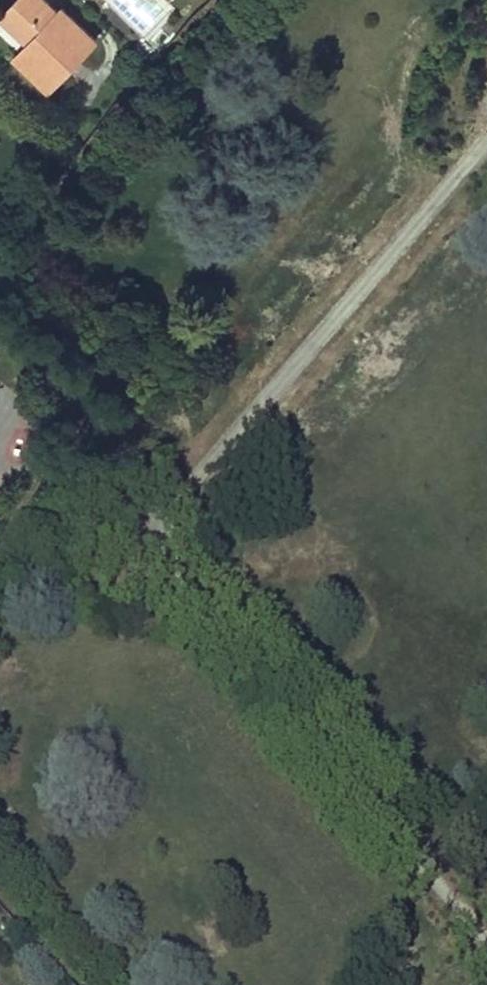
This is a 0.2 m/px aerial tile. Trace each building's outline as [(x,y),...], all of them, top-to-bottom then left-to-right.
[(47,0),(15,0),(0,16),(27,41),(29,39),(35,44),(19,62),(47,88),(95,37),(61,6),(57,9),(47,0)] [(27,41),(13,56),(19,62),(35,44),(29,39),(27,41)]
